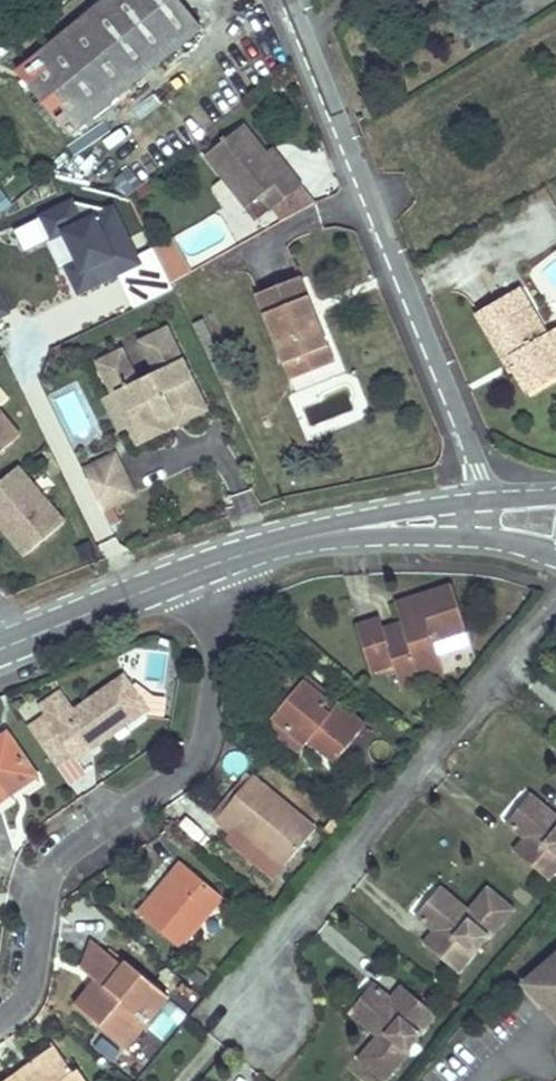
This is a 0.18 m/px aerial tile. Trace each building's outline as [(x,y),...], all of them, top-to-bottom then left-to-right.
[(39,95),(73,137),(205,29),(181,0),(111,0),(21,73),(39,95)] [(246,126),(208,157),(249,209),(262,198),(274,212),(305,186),(293,172),(286,177),(268,154),(246,126)] [(286,177),(293,172),(275,149),(268,154),(286,177)] [(71,297),(140,266),(108,194),(39,226),(71,297)] [(176,242),(118,271),(136,308),(194,279),(176,242)] [(259,296),(287,367),(331,350),(303,279),(259,296)] [(507,364),(517,359),(522,367),(517,370),(531,393),(555,379),(555,349),(549,338),(523,292),(480,317),(507,364)] [(9,313),(0,296),(0,318),(9,313)] [(126,351),(101,362),(116,393),(121,391),(137,424),(131,426),(140,444),(167,431),(162,420),(177,413),(182,424),(208,412),(171,330),(145,342),(159,373),(139,381),(126,351)] [(331,350),(287,367),(294,384),(338,367),(331,350)] [(517,359),(507,364),(512,373),(517,370),(522,367),(517,359)] [(54,400),(74,439),(94,429),(74,390),(54,400)] [(121,391),(116,393),(106,398),(121,431),(131,426),(137,424),(121,391)] [(23,436),(0,408),(0,456),(23,436)] [(120,453),(79,472),(98,512),(139,493),(120,453)] [(68,525),(21,468),(0,486),(0,522),(2,524),(29,557),(68,525)] [(400,683),(444,669),(436,642),(468,632),(454,586),(407,600),(413,621),(403,624),(385,629),(382,619),(360,626),(374,671),(395,665),(400,683)] [(407,600),(397,603),(403,624),(413,621),(407,600)] [(262,706),(277,718),(309,744),(311,741),(339,763),(370,724),(341,701),(337,707),(307,683),(311,678),(294,665),(262,706)] [(400,683),(402,689),(446,675),(444,669),(400,683)] [(80,758),(144,714),(146,702),(128,676),(76,711),(63,692),(43,705),(50,715),(32,727),(44,746),(63,733),(76,752),(80,758)] [(337,707),(341,701),(311,678),(307,683),(337,707)] [(277,718),(271,725),(304,751),(309,744),(277,718)] [(44,746),(58,765),(76,752),(63,733),(44,746)] [(38,777),(9,735),(0,741),(0,803),(38,777)] [(233,832),(238,826),(288,865),(318,828),(254,777),(219,820),(233,832)] [(528,781),(502,812),(527,833),(517,845),(553,875),(555,872),(555,805),(528,781)] [(182,862),(170,876),(175,880),(145,917),(185,949),(226,898),(182,862)] [(519,904),(491,882),(473,904),(437,875),(412,905),(437,926),(427,938),(463,968),(492,933),(494,934),(519,904)] [(175,880),(170,876),(140,913),(145,917),(175,880)] [(127,967),(122,963),(109,953),(101,946),(89,960),(86,971),(98,982),(109,990),(104,996),(89,993),(78,1006),(121,1043),(141,1019),(148,1024),(171,997),(131,963),(127,967)] [(122,963),(125,959),(112,949),(109,953),(122,963)] [(528,982),(555,1012),(555,957),(528,982)] [(362,1055),(389,1077),(414,1048),(412,1046),(441,1011),(405,981),(395,993),(370,972),(344,1003),(380,1032),(362,1055)] [(109,990),(98,982),(89,993),(104,996),(109,990)] [(164,1036),(184,1015),(174,1005),(153,1026),(164,1036)] [(141,1019),(121,1043),(128,1048),(148,1024),(141,1019)] [(23,1072),(29,1080),(38,1080),(45,1076),(42,1072),(64,1057),(58,1048),(23,1072)] [(80,1070),(75,1073),(64,1057),(42,1072),(45,1076),(38,1080),(88,1080),(80,1070)] [(23,1072),(10,1080),(29,1080),(23,1072)]
